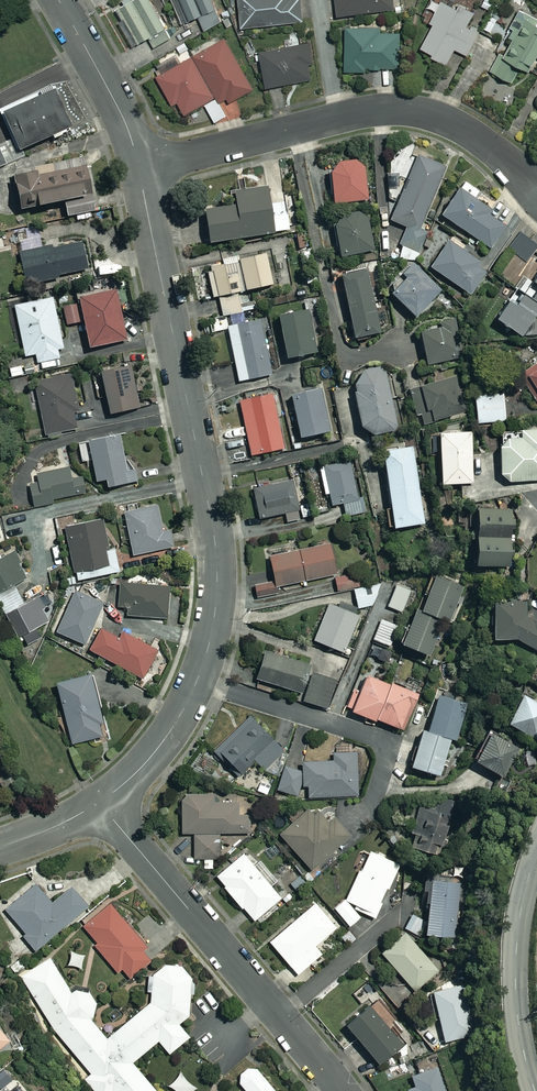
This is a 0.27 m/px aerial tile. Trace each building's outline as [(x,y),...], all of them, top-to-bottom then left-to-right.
[(118,9),(124,19),(119,22),(133,46),(148,37),(154,47),(172,37),(150,0),(133,0),(118,9)] [(173,27),(199,16),(204,30),(222,23),(213,0),(163,0),(173,27)] [(241,28),(303,22),(301,0),(238,0),(241,28)] [(393,0),(335,0),(337,16),(394,10),(393,0)] [(447,64),(454,49),(467,55),(484,18),(444,0),(442,0),(431,23),(433,24),(422,48),(433,54),(431,57),(447,64)] [(504,55),(501,53),(491,71),(513,83),(522,67),(530,72),(536,59),(536,25),(536,24),(536,20),(519,10),(509,27),(514,30),(510,38),(513,39),(504,55)] [(505,21),(491,13),(480,32),(495,40),(505,21)] [(379,27),(344,29),(347,71),(398,69),(397,33),(379,34),(379,27)] [(227,98),(229,102),(253,89),(226,39),(195,56),(220,102),(227,98)] [(313,79),(306,44),(259,52),(266,88),(313,79)] [(227,115),(220,102),(195,56),(157,76),(173,106),(178,103),(185,115),(205,104),(215,122),(227,115)] [(19,151),(52,136),(54,140),(73,132),(54,91),(2,114),(19,151)] [(391,221),(405,227),(398,244),(402,245),(396,260),(415,261),(427,233),(419,230),(445,166),(418,155),(391,221)] [(338,162),(330,174),(334,203),(368,199),(363,159),(338,162)] [(95,211),(86,166),(37,176),(36,172),(14,177),(20,210),(64,201),(67,217),(95,211)] [(479,192),(464,182),(441,216),(497,253),(512,230),(490,215),(492,212),(474,200),(479,192)] [(274,233),(267,187),(235,192),(237,205),(204,210),(210,243),(274,233)] [(374,250),(365,213),(333,220),(341,258),(374,250)] [(307,230),(295,233),(298,249),(310,247),(307,230)] [(489,268),(448,241),(430,268),(471,295),(489,268)] [(88,271),(82,242),(20,254),(26,283),(88,271)] [(241,261),(247,290),(273,285),(266,251),(240,257),(241,261)] [(116,275),(114,261),(94,264),(96,278),(116,275)] [(213,298),(219,297),(222,313),(241,309),(237,292),(247,290),(241,261),(211,267),(212,273),(208,274),(213,298)] [(442,292),(413,263),(401,274),(406,279),(391,293),(416,318),(442,292)] [(381,333),(367,270),(341,276),(355,339),(381,333)] [(536,304),(536,275),(524,295),(536,304)] [(116,289),(78,298),(89,348),(127,340),(116,289)] [(524,295),(517,305),(510,300),(496,320),(521,336),(536,312),(536,304),(524,295)] [(64,348),(53,297),(14,306),(25,356),(36,354),(39,370),(52,367),(50,360),(59,358),(57,350),(64,348)] [(77,304),(63,307),(67,325),(81,322),(77,304)] [(317,353),(308,311),(278,317),(287,359),(317,353)] [(462,358),(455,319),(442,322),(443,328),(420,332),(427,365),(462,358)] [(272,375),(260,320),(227,327),(239,381),(272,375)] [(522,372),(536,404),(536,365),(522,372)] [(22,366),(9,369),(11,379),(24,376),(22,366)] [(140,408),(131,366),(101,372),(110,414),(140,408)] [(391,377),(383,370),(361,374),(353,386),(361,427),(370,435),(394,430),(399,420),(391,377)] [(45,436),(80,429),(77,414),(80,413),(72,373),(34,380),(45,436)] [(410,391),(418,416),(421,415),(424,424),(467,411),(456,376),(410,391)] [(331,431),(321,389),(291,396),(300,438),(331,431)] [(284,449),(272,394),(240,401),(251,456),(284,449)] [(506,421),(504,394),(475,396),(476,423),(506,421)] [(521,430),(521,438),(519,438),(519,433),(502,433),(502,447),(500,447),(501,474),(508,481),(536,481),(536,425),(529,425),(529,430),(521,430)] [(471,433),(440,433),(441,484),(473,484),(471,433)] [(126,471),(120,436),(79,444),(82,462),(92,460),(96,482),(106,480),(107,487),(137,481),(135,470),(126,471)] [(423,524),(413,447),(383,451),(391,509),(386,510),(388,529),(423,524)] [(361,513),(350,462),(320,468),(328,506),(343,503),(346,516),(361,513)] [(72,480),(68,467),(37,476),(39,484),(29,486),(35,506),(85,491),(81,478),(72,480)] [(302,518),(292,479),(252,489),(260,519),(285,513),(287,522),(302,518)] [(170,547),(160,504),(124,512),(133,555),(170,547)] [(512,510),(478,509),(476,566),(510,567),(512,510)] [(108,550),(101,521),(65,529),(76,581),(119,572),(114,549),(108,550)] [(299,551),(305,581),(335,575),(329,546),(299,551)] [(26,580),(18,564),(21,562),(16,551),(0,559),(0,592),(26,580)] [(305,581),(299,551),(270,557),(274,581),(254,585),(257,599),(281,594),(279,586),(305,581)] [(360,587),(358,573),(335,578),(338,591),(360,587)] [(462,587),(435,576),(421,611),(416,609),(402,645),(428,655),(442,619),(448,622),(462,587)] [(169,587),(120,583),(118,607),(127,608),(127,616),(167,619),(169,587)] [(373,606),(382,584),(353,590),(357,609),(373,606)] [(413,591),(398,584),(388,606),(403,613),(413,591)] [(102,605),(75,592),(57,632),(84,645),(102,605)] [(38,629),(48,623),(36,600),(6,615),(18,638),(22,636),(27,645),(42,638),(38,629)] [(512,604),(494,604),(494,640),(517,640),(536,650),(536,616),(512,604)] [(361,617),(329,605),(315,641),(347,654),(361,617)] [(398,626),(381,620),(374,640),(390,646),(398,626)] [(120,639),(102,629),(90,650),(144,680),(160,651),(124,631),(120,639)] [(308,665),(264,652),(256,679),(300,693),(308,665)] [(336,681),(313,673),(304,701),(327,709),(336,681)] [(106,735),(90,675),(56,683),(72,744),(106,735)] [(390,685),(366,676),(360,692),(354,690),(347,709),(351,710),(350,712),(376,722),(377,720),(405,730),(418,694),(391,683),(390,685)] [(523,695),(508,724),(534,738),(536,733),(536,703),(523,695)] [(428,731),(451,739),(456,740),(467,705),(439,696),(428,731)] [(283,750),(248,716),(216,750),(242,774),(255,761),(265,770),(279,776),(289,752),(283,750)] [(439,776),(451,739),(428,731),(423,729),(411,767),(439,776)] [(520,748),(491,731),(474,761),(503,778),(520,748)] [(309,787),(310,800),(359,797),(356,750),(334,751),(334,760),(300,762),(301,771),(287,766),(277,789),(298,797),(302,787),(309,787)] [(194,833),(194,858),(219,858),(218,833),(250,833),(249,814),(240,814),(240,807),(246,807),(245,795),(224,796),(224,801),(215,801),(215,794),(182,795),(183,833),(194,833)] [(454,800),(437,795),(433,809),(419,805),(411,830),(419,832),(415,848),(438,855),(454,800)] [(334,813),(308,814),(282,835),(310,871),(353,837),(334,813)] [(360,870),(346,900),(356,904),(354,909),(375,919),(400,864),(371,851),(362,871),(360,870)] [(217,876),(226,887),(224,889),(242,910),(244,909),(255,921),(281,899),(243,854),(217,876)] [(308,884),(300,875),(290,885),(298,894),(308,884)] [(454,938),(461,881),(425,876),(422,904),(429,905),(425,934),(454,938)] [(52,903),(37,885),(6,911),(26,934),(23,936),(36,951),(89,907),(72,886),(52,903)] [(360,918),(345,900),(335,909),(350,927),(360,918)] [(155,958),(109,902),(79,927),(117,973),(122,969),(130,979),(155,958)] [(333,914),(330,917),(317,902),(270,942),(297,975),(322,954),(315,947),(339,927),(335,923),(338,920),(333,914)] [(410,918),(405,927),(419,936),(424,927),(410,918)] [(438,970),(405,932),(382,953),(414,991),(438,970)] [(169,1056),(190,1039),(179,1025),(188,1016),(191,978),(181,966),(165,965),(154,975),(149,975),(147,991),(152,992),(151,1003),(108,1039),(92,1020),(99,1005),(87,990),(73,992),(51,957),(20,975),(53,1029),(91,1075),(85,1080),(95,1090),(155,1090),(133,1063),(158,1042),(169,1056)] [(475,1035),(464,985),(433,992),(444,1042),(475,1035)] [(401,1044),(369,1006),(346,1025),(378,1064),(401,1044)] [(0,1030),(0,1049),(10,1041),(0,1030)] [(438,1067),(412,1076),(415,1086),(407,1089),(408,1090),(446,1090),(438,1067)] [(256,1068),(247,1068),(240,1074),(240,1085),(245,1090),(276,1090),(256,1068)] [(181,1074),(170,1085),(175,1090),(193,1090),(196,1089),(181,1074)]
